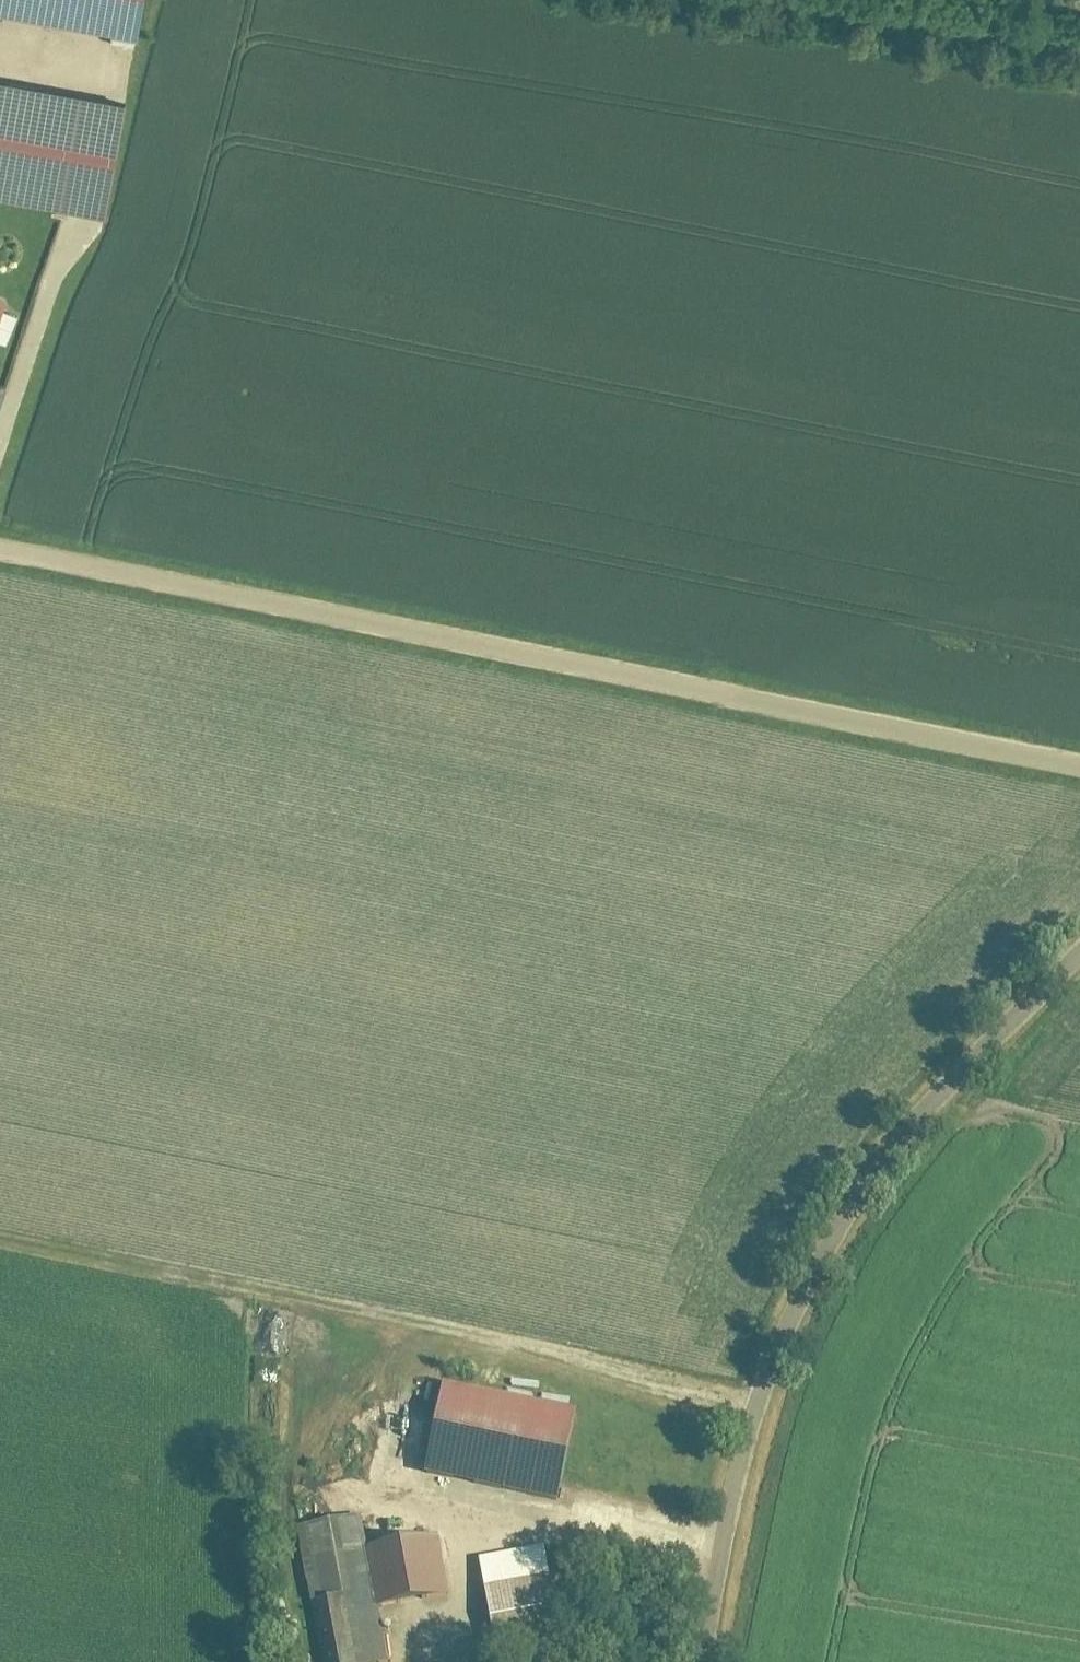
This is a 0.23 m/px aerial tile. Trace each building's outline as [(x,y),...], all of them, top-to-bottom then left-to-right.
[(145,38),(150,0),(0,0),(0,18),(145,38)] [(449,1384),(426,1476),(559,1510),(582,1417),(449,1384)] [(380,1604),(448,1595),(441,1540),(372,1549),(369,1524),(311,1532),(328,1661),(382,1661),(387,1661),(380,1604)] [(549,1547),(485,1552),(492,1645),(556,1640),(549,1547)]
